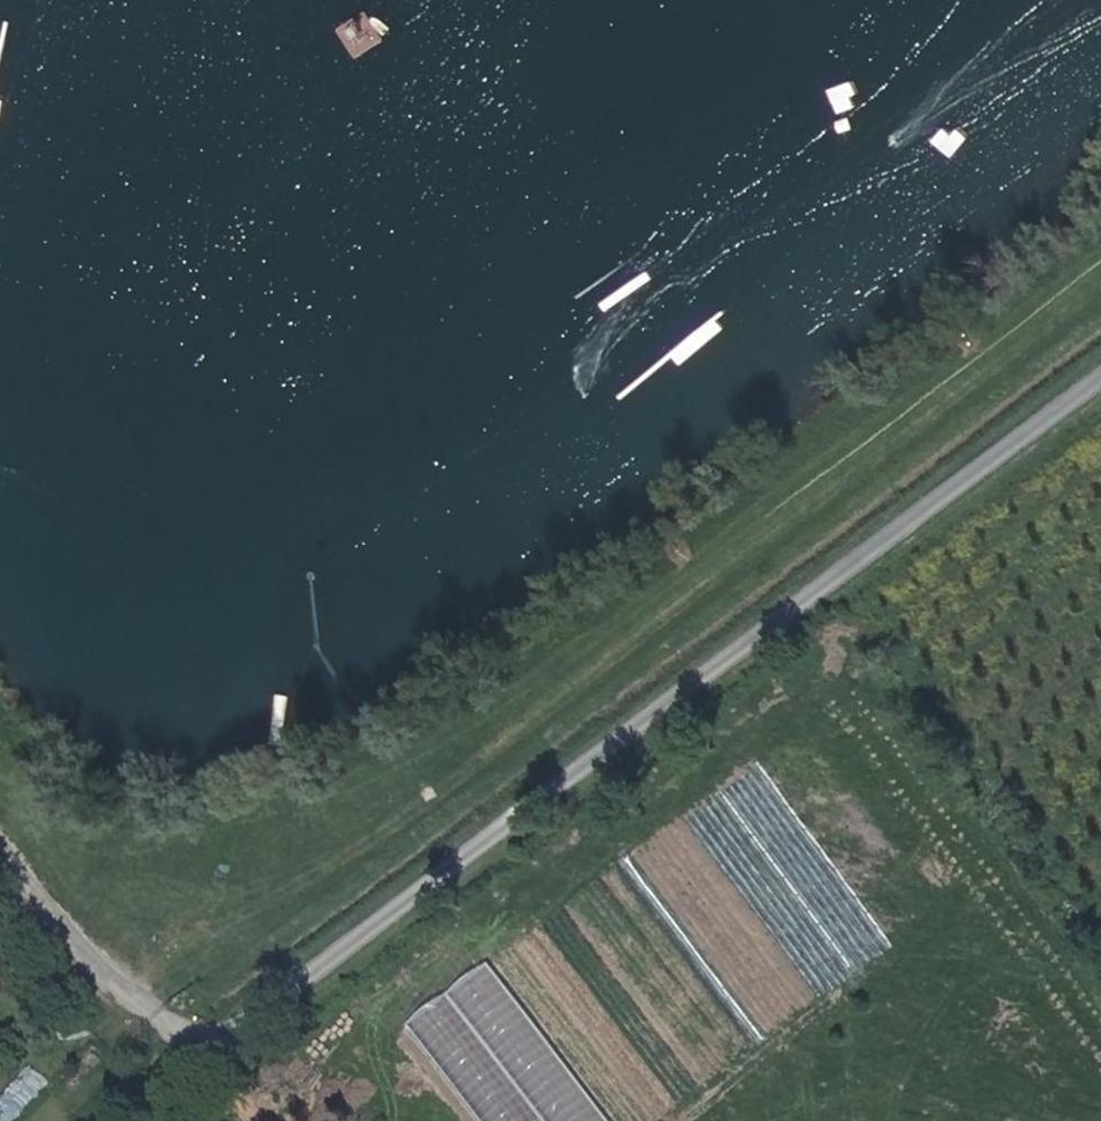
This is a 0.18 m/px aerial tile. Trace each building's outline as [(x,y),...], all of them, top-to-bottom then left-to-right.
[(407,1023),(480,1120),(603,1120),(486,964),(407,1023)]
